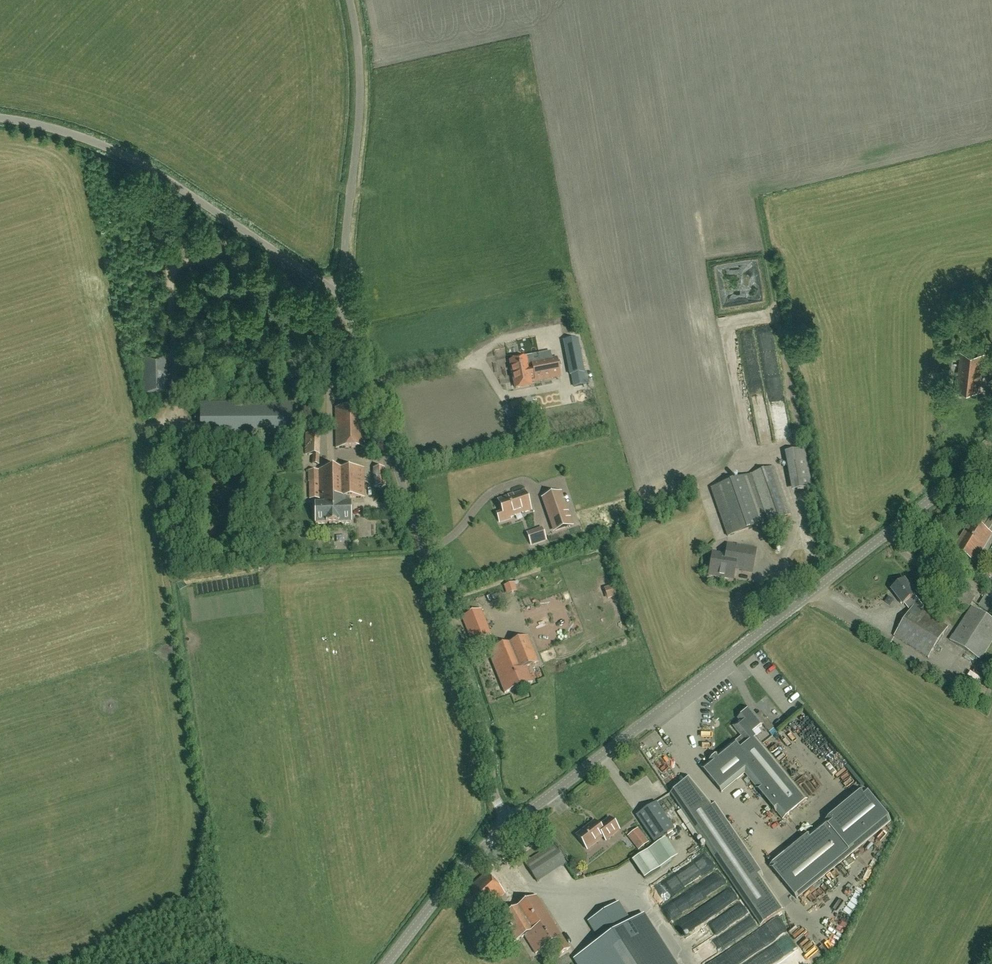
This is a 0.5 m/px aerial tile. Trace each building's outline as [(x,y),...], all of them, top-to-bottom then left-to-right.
[(327,315),(314,312),(310,329),(323,332),(327,315)] [(578,339),(564,341),(570,375),(572,375),(581,373),(584,372),(578,339)] [(955,388),(979,391),(981,376),(980,376),(981,367),(982,367),(983,355),(968,353),(962,353),(961,364),(960,364),(959,374),(957,373),(955,388)] [(529,379),(534,378),(535,382),(560,377),(556,358),(531,363),(532,369),(528,370),(525,358),(510,361),(515,389),(531,385),(529,379)] [(530,402),(538,420),(554,412),(546,394),(530,402)] [(524,400),(511,405),(514,414),(527,410),(524,400)] [(292,426),(292,402),(200,403),(200,426),(292,426)] [(335,448),(363,447),(363,407),(335,408),(335,448)] [(803,448),(784,452),(790,490),(810,487),(803,448)] [(772,466),(710,488),(727,536),(789,514),(772,466)] [(374,487),(385,487),(383,468),(373,469),(374,487)] [(349,497),(363,497),(363,469),(318,470),(308,471),(307,481),(318,481),(319,503),(315,503),(315,524),(350,523),(350,502),(349,502),(349,497)] [(249,485),(261,485),(261,474),(248,474),(249,485)] [(530,510),(524,491),(498,500),(502,512),(497,514),(500,522),(511,518),(510,517),(530,510)] [(555,530),(572,525),(561,492),(542,499),(548,515),(550,514),(555,530)] [(973,560),(989,534),(972,524),(956,550),(973,560)] [(535,532),(528,535),(531,545),(539,542),(535,532)] [(756,549),(728,544),(727,544),(726,555),(712,553),(708,576),(733,580),(734,570),(752,573),(756,549)] [(927,658),(948,627),(920,609),(924,607),(915,596),(916,595),(904,580),(892,590),(898,598),(897,599),(901,604),(902,603),(903,605),(904,604),(910,611),(894,637),(927,658)] [(991,615),(991,603),(984,598),(978,606),(991,615)] [(991,642),(991,620),(971,607),(950,640),(980,660),(991,642)] [(471,642),(490,635),(480,610),(462,617),(471,642)] [(567,614),(528,630),(534,643),(572,627),(567,614)] [(525,667),(537,662),(527,637),(488,653),(504,692),(531,681),(525,667)] [(741,736),(733,742),(739,749),(753,737),(752,735),(763,726),(768,732),(774,727),(760,711),(755,715),(749,708),(737,718),(739,720),(732,726),(741,736)] [(739,749),(733,742),(732,741),(701,768),(721,792),(744,772),(782,818),(806,798),(754,736),(753,737),(739,749)] [(816,768),(821,762),(799,742),(794,748),(816,768)] [(836,758),(828,761),(831,767),(838,764),(836,758)] [(851,797),(854,801),(860,797),(856,792),(863,787),(852,773),(845,778),(853,788),(843,795),(847,800),(851,797)] [(670,793),(759,925),(783,909),(711,803),(689,777),(670,793)] [(867,790),(861,795),(868,803),(874,798),(867,790)] [(654,803),(637,814),(655,841),(672,829),(654,803)] [(865,803),(854,809),(857,815),(866,810),(873,824),(883,819),(875,803),(867,807),(865,803)] [(605,839),(618,829),(609,817),(598,825),(594,820),(575,835),(586,849),(602,836),(605,839)] [(796,898),(851,854),(824,821),(769,866),(796,898)] [(628,835),(638,849),(648,842),(637,828),(628,835)] [(674,855),(664,839),(632,861),(642,877),(674,855)] [(553,844),(524,863),(537,882),(565,863),(553,844)] [(477,918),(504,893),(484,873),(458,897),(477,918)] [(607,901),(620,898),(618,889),(605,892),(607,901)] [(559,955),(568,949),(535,896),(497,920),(512,943),(524,935),(535,954),(551,942),(559,955)] [(624,915),(617,911),(609,910),(598,917),(595,924),(596,933),(602,942),(576,959),(579,963),(673,963),(643,917),(630,924),(624,915)] [(696,956),(700,953),(698,949),(705,944),(700,937),(691,943),(695,949),(692,951),(696,956)]
